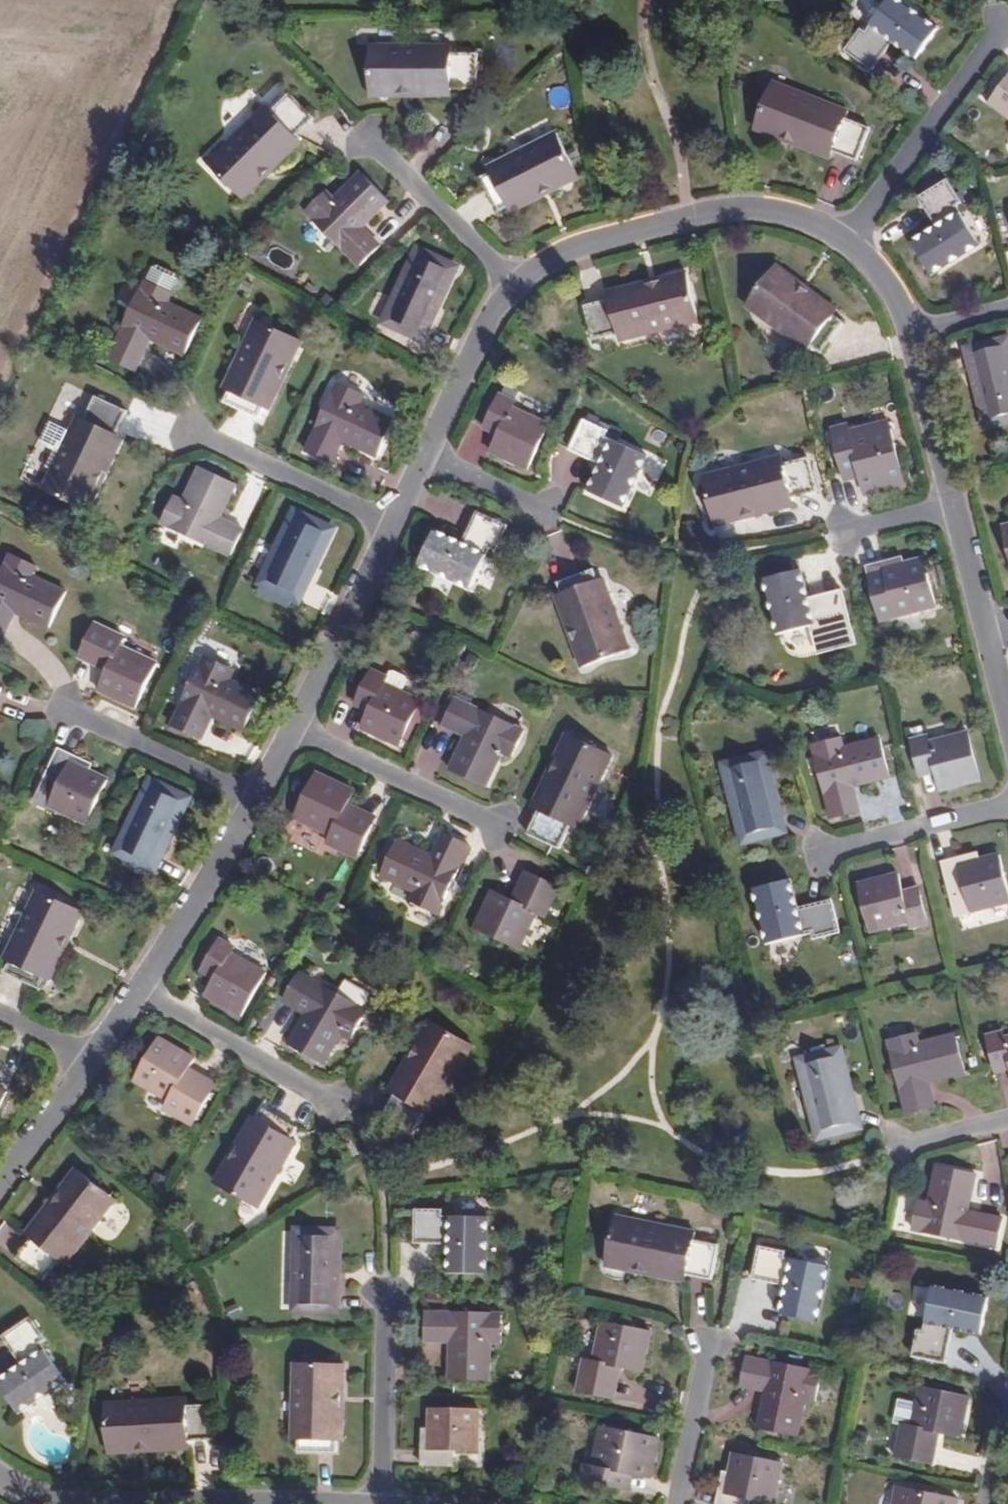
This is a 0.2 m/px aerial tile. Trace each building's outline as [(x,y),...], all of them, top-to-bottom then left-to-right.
[(899,0),(886,0),(863,29),(859,26),(843,47),(870,67),(891,39),(913,56),(934,28),(899,0)] [(395,87),(449,88),(449,85),(476,85),(475,51),(448,50),(448,43),(369,42),(369,93),(395,94),(395,87)] [(990,98),(1007,112),(1007,74),(990,98)] [(779,129),(830,148),(854,157),(867,124),(843,114),(845,108),(770,78),(752,127),(777,137),(779,129)] [(449,95),(449,88),(395,87),(395,94),(449,95)] [(254,172),(292,134),(309,116),(286,90),(268,108),(263,104),(206,159),(241,195),(259,177),(254,172)] [(827,156),(830,148),(779,129),(777,137),(827,156)] [(492,207),(503,202),(548,182),(551,187),(574,176),(553,131),(485,163),(486,168),(476,172),(492,207)] [(298,141),(292,134),(254,172),(259,177),(298,141)] [(376,244),(366,232),(362,236),(356,229),(360,225),(385,201),(356,172),(330,196),(323,190),(302,210),(355,264),(376,244)] [(943,179),(916,198),(936,228),(914,243),(934,272),(978,242),(953,204),(958,200),(943,179)] [(548,182),(503,202),(505,208),(551,187),(548,182)] [(362,236),(366,232),(360,225),(356,229),(362,236)] [(451,266),(414,250),(383,320),(420,336),(451,266)] [(146,278),(170,290),(173,283),(176,277),(175,274),(173,271),(171,269),(168,267),(164,265),(160,264),(157,264),(154,265),(152,266),(146,278)] [(794,284),(797,279),(777,264),(747,303),(805,347),(808,342),(818,350),(840,320),(830,312),(794,284)] [(684,271),(658,278),(660,285),(609,298),(609,299),(586,304),(594,340),(619,334),(620,340),(697,321),(684,271)] [(171,291),(170,290),(146,278),(145,278),(107,356),(134,369),(146,346),(141,344),(146,334),(151,337),(183,352),(199,316),(167,301),(171,291)] [(660,285),(658,278),(607,290),(609,298),(660,285)] [(834,307),(797,279),(794,284),(830,312),(834,307)] [(257,417),(263,405),(282,364),(288,366),(300,341),(255,320),(223,387),(228,390),(223,400),(257,417)] [(146,346),(151,337),(146,334),(141,344),(146,346)] [(965,348),(983,423),(1007,417),(1007,352),(1005,338),(965,348)] [(282,364),(263,405),(268,408),(288,366),(282,364)] [(337,437),(342,439),(374,454),(392,417),(358,401),(362,393),(334,380),(303,448),(330,461),(337,448),(333,445),(337,437)] [(77,414),(69,430),(60,450),(42,486),(88,508),(101,482),(95,479),(117,433),(115,432),(126,410),(93,394),(82,416),(77,414)] [(514,402),(500,396),(488,421),(501,428),(490,451),(528,469),(549,425),(512,407),(514,402)] [(612,428),(588,417),(574,446),(604,462),(592,487),(625,503),(648,455),(609,436),(612,428)] [(69,430),(50,421),(42,438),(43,442),(60,450),(69,430)] [(123,436),(117,433),(95,479),(101,482),(123,436)] [(849,440),(834,444),(841,472),(857,468),(863,494),(902,483),(891,436),(851,447),(849,440)] [(337,448),(342,439),(337,437),(333,445),(337,448)] [(740,509),(790,496),(789,493),(814,487),(806,454),(780,460),(779,454),(703,473),(715,523),(741,516),(740,509)] [(235,483),(197,466),(182,498),(172,494),(160,520),(227,554),(241,527),(219,516),(235,483)] [(791,503),(790,496),(740,509),(741,516),(791,503)] [(506,525),(477,511),(462,543),(435,531),(420,561),(469,585),(488,546),(495,549),(506,525)] [(327,528),(293,512),(261,579),(264,579),(260,589),(289,603),(294,595),(296,596),(327,528)] [(8,617),(3,615),(7,605),(13,608),(46,624),(62,589),(29,573),(33,564),(6,551),(0,564),(0,634),(8,617)] [(899,558),(863,567),(871,599),(887,595),(893,618),(932,608),(920,559),(901,563),(899,558)] [(580,638),(574,640),(584,664),(630,644),(601,576),(594,579),(590,568),(557,582),(561,593),(580,638)] [(798,570),(764,579),(776,634),(821,623),(823,629),(847,622),(839,591),(805,599),(798,570)] [(556,596),(574,640),(580,638),(561,593),(556,596)] [(3,615),(8,617),(13,608),(7,605),(3,615)] [(119,636),(92,622),(76,654),(104,668),(95,687),(131,705),(152,661),(115,643),(119,636)] [(201,712),(207,714),(240,730),(257,693),(225,677),(229,667),(202,655),(169,723),(196,736),(203,723),(198,720),(201,712)] [(380,683),(396,691),(403,676),(402,672),(390,668),(386,670),(383,676),(380,683)] [(418,701),(396,691),(380,683),(383,676),(369,670),(357,695),(371,702),(360,725),(398,743),(418,701)] [(522,728),(455,696),(442,723),(462,733),(447,766),(486,784),(501,751),(510,754),(522,728)] [(203,723),(207,714),(201,712),(198,720),(203,723)] [(560,762),(537,809),(539,810),(528,832),(560,847),(570,824),(577,827),(610,756),(565,734),(554,758),(560,762)] [(924,736),(908,740),(916,769),(931,765),(937,789),(977,780),(964,734),(926,743),(924,736)] [(849,787),(855,786),(890,777),(880,737),(845,747),(842,736),(813,743),(831,817),(860,809),(857,798),(851,799),(849,787)] [(89,763),(55,746),(40,776),(55,784),(45,803),(83,821),(104,776),(87,767),(89,763)] [(763,752),(725,762),(744,839),(782,829),(763,752)] [(531,806),(537,809),(560,762),(554,758),(531,806)] [(352,790),(316,773),(294,818),(330,835),(328,841),(355,854),(371,822),(343,808),(352,790)] [(184,796),(148,779),(115,849),(122,852),(118,860),(140,871),(144,863),(151,866),(184,796)] [(857,798),(855,786),(849,787),(851,799),(857,798)] [(468,843),(440,830),(429,854),(397,839),(380,873),(412,889),(406,899),(435,912),(468,843)] [(968,914),(1007,903),(996,855),(976,859),(975,853),(939,862),(953,917),(968,914)] [(557,887),(525,871),(511,897),(492,888),(473,925),(518,946),(536,911),(544,914),(557,887)] [(896,874),(856,883),(867,930),(907,919),(909,926),(925,922),(917,895),(903,898),(896,874)] [(787,879),(752,887),(764,940),(809,929),(811,937),(835,931),(827,899),(793,907),(787,879)] [(63,932),(69,935),(79,912),(35,890),(2,958),(8,961),(3,970),(37,986),(41,976),(63,932)] [(48,979),(69,935),(63,932),(41,976),(48,979)] [(231,945),(218,938),(203,963),(217,971),(205,992),(240,1012),(264,970),(228,951),(231,945)] [(308,1005),(305,1010),(288,1040),(323,1060),(341,1029),(350,1034),(365,1007),(299,971),(284,997),(298,1005),(301,1000),(308,1005)] [(298,1005),(305,1010),(308,1005),(301,1000),(298,1005)] [(417,1049),(391,1093),(393,1094),(380,1116),(411,1134),(424,1111),(431,1115),(470,1046),(425,1022),(412,1046),(417,1049)] [(923,1083),(929,1082),(963,1073),(953,1034),(917,1043),(914,1033),(886,1039),(905,1112),(934,1105),(931,1091),(925,1093),(923,1083)] [(984,1037),(991,1065),(1007,1061),(1007,1068),(1007,1038),(1001,1040),(999,1033),(984,1037)] [(192,1059),(156,1037),(131,1079),(167,1102),(164,1109),(189,1125),(207,1093),(181,1077),(192,1059)] [(386,1090),(391,1093),(417,1049),(412,1046),(386,1090)] [(837,1049),(798,1057),(817,1134),(855,1125),(837,1049)] [(931,1091),(929,1082),(923,1083),(925,1093),(931,1091)] [(231,1162),(226,1159),(213,1182),(256,1208),(294,1143),(289,1139),(295,1128),(262,1110),(256,1120),(231,1162)] [(251,1117),(226,1159),(231,1162),(256,1120),(251,1117)] [(962,1214),(964,1208),(971,1173),(933,1165),(925,1200),(916,1199),(909,1227),(991,1245),(998,1215),(974,1210),(973,1217),(962,1214)] [(63,1193),(29,1235),(31,1237),(16,1256),(44,1278),(61,1258),(67,1262),(114,1198),(74,1168),(57,1189),(63,1193)] [(25,1231),(29,1235),(63,1193),(57,1189),(25,1231)] [(441,1209),(416,1208),(415,1241),(451,1242),(452,1270),(485,1271),(487,1216),(441,1216),(441,1209)] [(974,1210),(964,1208),(962,1214),(973,1217),(974,1210)] [(634,1262),(688,1273),(688,1271),(712,1276),(719,1242),(694,1237),(695,1230),(617,1212),(607,1262),(633,1269),(634,1262)] [(336,1232),(296,1231),(294,1308),(334,1309),(336,1232)] [(787,1249),(761,1243),(754,1276),(790,1284),(784,1312),(820,1319),(830,1266),(786,1256),(787,1249)] [(686,1280),(688,1273),(634,1262),(633,1269),(686,1280)] [(987,1297),(934,1286),(923,1330),(918,1329),(912,1355),(945,1363),(953,1327),(979,1333),(987,1297)] [(448,1335),(448,1342),(448,1377),(487,1379),(489,1343),(499,1343),(500,1312),(425,1310),(424,1341),(440,1342),(440,1335),(448,1335)] [(29,1315),(0,1335),(19,1363),(0,1377),(0,1384),(17,1410),(63,1378),(38,1342),(45,1338),(29,1315)] [(648,1330),(601,1320),(593,1359),(584,1358),(578,1388),(612,1396),(618,1365),(639,1369),(648,1330)] [(768,1385),(766,1391),(759,1427),(798,1435),(805,1400),(817,1402),(823,1372),(749,1356),(743,1386),(757,1389),(759,1383),(768,1385)] [(334,1391),(340,1390),(340,1365),(291,1364),(289,1430),(295,1431),(295,1450),(332,1450),(333,1437),(334,1391)] [(757,1389),(766,1391),(768,1385),(759,1383),(757,1389)] [(911,1428),(902,1426),(897,1456),(931,1463),(937,1434),(958,1438),(966,1397),(919,1387),(915,1407),(911,1428)] [(132,1444),(186,1442),(186,1439),(212,1439),(211,1403),(184,1404),(184,1398),(105,1400),(107,1451),(132,1450),(132,1444)] [(899,1426),(902,1426),(911,1428),(915,1407),(904,1405),(904,1401),(900,1401),(897,1403),(893,1427),(896,1429),(898,1429),(899,1426)] [(477,1408),(428,1407),(428,1428),(422,1428),(421,1464),(453,1465),(453,1449),(475,1450),(477,1408)] [(656,1435),(609,1426),(601,1466),(594,1464),(591,1480),(619,1485),(622,1471),(648,1476),(656,1435)] [(734,1451),(730,1472),(723,1471),(716,1503),(752,1503),(753,1498),(774,1502),(782,1462),(734,1451)] [(909,1489),(906,1503),(954,1503),(955,1499),(909,1489)]
